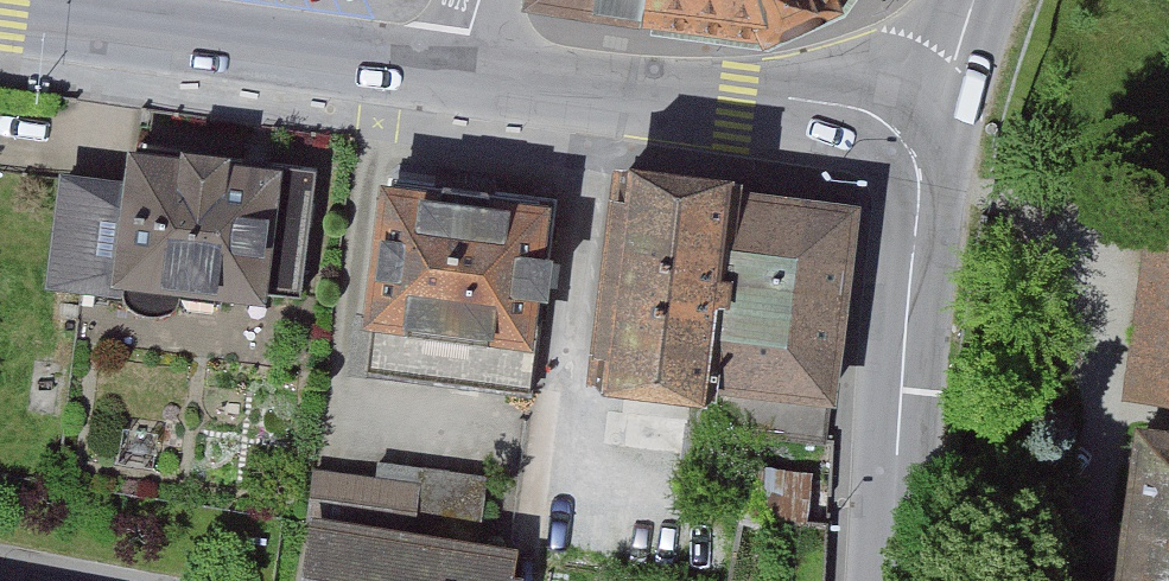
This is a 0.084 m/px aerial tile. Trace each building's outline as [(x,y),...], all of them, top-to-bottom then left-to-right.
[(645,0),(569,0),(644,11),(645,0)] [(644,11),(768,29),(832,0),(645,0),(644,11)] [(138,158),(135,186),(66,178),(53,277),(123,285),(136,306),(155,312),(178,301),(185,279),(302,293),(317,168),(189,152),(188,164),(138,158)] [(596,362),(717,376),(740,195),(622,179),(596,362)] [(528,392),(552,210),(533,207),(535,198),(490,192),(489,202),(390,188),(364,369),(528,392)] [(852,209),(740,195),(717,376),(711,427),(823,441),(852,209)] [(1154,231),(1130,400),(1168,405),(1168,233),(1154,231)] [(1144,433),(1124,580),(1168,580),(1168,436),(1144,433)] [(773,478),(769,510),(826,521),(830,449),(825,448),(821,483),(773,478)] [(306,520),(317,522),(475,548),(486,477),(382,461),(378,482),(312,472),(306,520)] [(475,548),(317,522),(307,580),(507,580),(512,554),(507,553),(475,548)]
